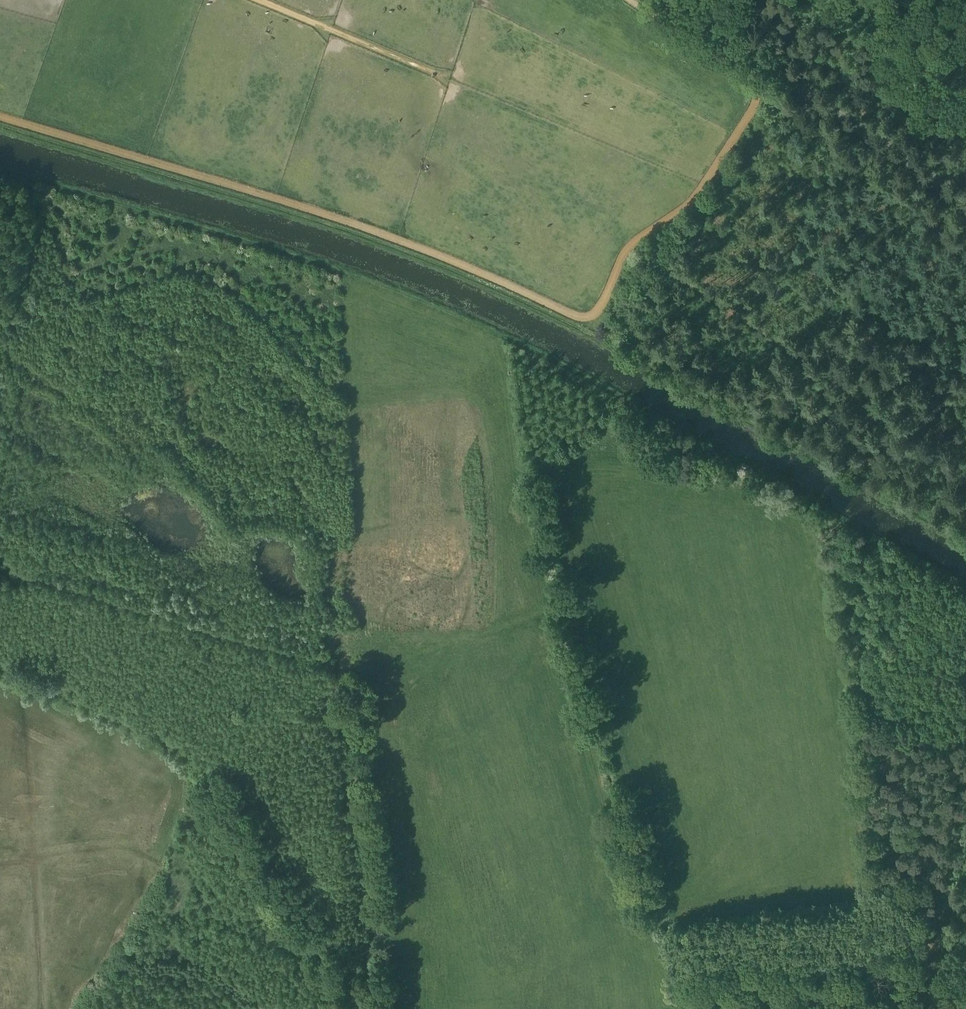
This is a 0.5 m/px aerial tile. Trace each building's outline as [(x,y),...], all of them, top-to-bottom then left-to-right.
[(835,562),(839,559),(833,552),(829,555),(835,562)]
